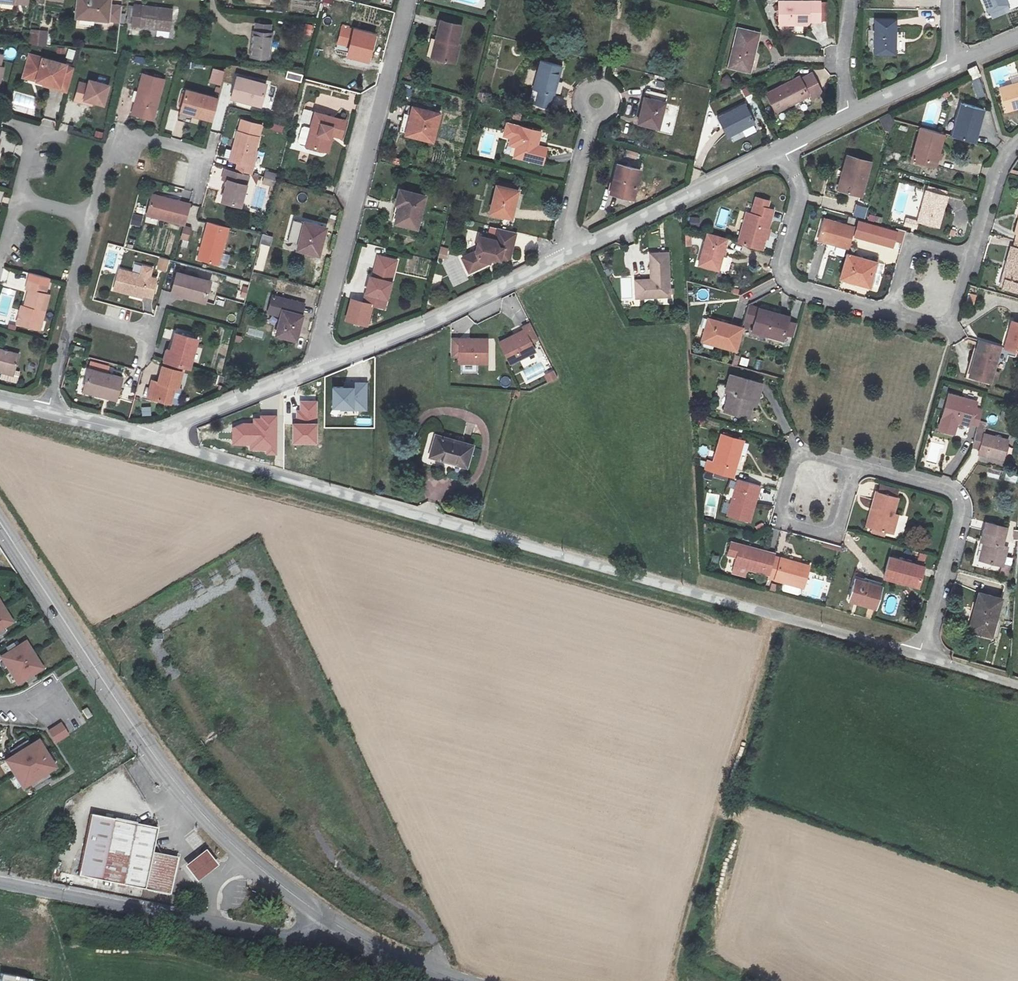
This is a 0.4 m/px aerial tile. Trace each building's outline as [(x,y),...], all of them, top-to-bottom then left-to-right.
[(109,6),(110,0),(58,0),(56,14),(73,16),(73,20),(107,24),(109,6)] [(820,1),(780,0),(780,23),(809,23),(809,20),(821,20),(820,1)] [(986,9),(1005,1),(1005,0),(983,0),(986,9)] [(109,6),(107,24),(121,26),(123,8),(109,6)] [(157,29),(169,31),(171,31),(174,10),(137,6),(134,27),(157,29)] [(895,16),(874,16),(873,49),(894,50),(895,16)] [(439,19),(434,39),(439,40),(434,59),(457,65),(462,46),(459,46),(464,25),(439,19)] [(270,59),(274,23),(255,21),(251,57),(270,59)] [(760,33),(740,28),(730,66),(750,71),(760,33)] [(40,47),(42,31),(36,30),(36,33),(31,33),(29,46),(40,47)] [(49,32),(42,31),(40,47),(48,48),(49,32)] [(366,60),(373,36),(355,31),(349,55),(366,60)] [(430,58),(434,59),(439,40),(434,39),(430,58)] [(31,55),(25,73),(39,76),(37,82),(45,84),(42,94),(65,101),(74,72),(66,70),(66,67),(59,65),(59,63),(31,55)] [(563,68),(540,62),(532,92),(538,93),(534,106),(549,110),(553,97),(555,98),(563,68)] [(972,79),(981,74),(977,65),(967,70),(970,75),(972,79)] [(212,67),(209,83),(222,86),(225,70),(212,67)] [(39,76),(25,73),(24,78),(37,82),(39,76)] [(808,93),(819,87),(812,73),(800,79),(798,75),(766,92),(775,110),(808,93)] [(153,122),(163,81),(142,76),(132,117),(153,122)] [(259,107),(266,85),(237,78),(231,99),(259,107)] [(75,101),(85,104),(86,101),(93,103),(104,106),(109,85),(90,81),(89,85),(80,83),(75,101)] [(999,89),(1006,114),(1017,111),(1017,83),(999,89)] [(819,87),(808,93),(810,98),(821,92),(819,87)] [(666,94),(646,89),(637,122),(657,127),(666,94)] [(194,115),(212,120),(218,100),(185,92),(179,115),(193,119),(194,115)] [(744,103),(717,117),(727,136),(754,122),(744,103)] [(961,103),(957,117),(960,118),(954,137),(974,142),(983,109),(961,103)] [(412,105),(410,114),(405,133),(433,140),(439,111),(412,105)] [(314,110),(310,127),(306,141),(304,146),(321,151),(325,134),(334,137),(343,139),(347,119),(314,110)] [(405,133),(410,114),(404,112),(399,131),(405,133)] [(952,136),(954,137),(960,118),(957,117),(952,136)] [(43,118),(41,124),(54,128),(56,121),(43,118)] [(237,171),(251,175),(254,165),(252,164),(259,139),(258,138),(261,127),(242,121),(239,133),(238,133),(231,161),(239,163),(237,171)] [(538,132),(505,122),(500,138),(507,140),(505,147),(514,149),(512,156),(541,163),(545,148),(534,145),(538,132)] [(300,140),(306,141),(310,127),(303,126),(300,140)] [(934,166),(944,134),(920,127),(911,159),(934,166)] [(671,134),(664,132),(660,142),(668,144),(671,134)] [(330,154),(334,137),(325,134),(321,151),(330,154)] [(638,152),(627,149),(625,155),(636,159),(638,152)] [(862,193),(871,160),(849,154),(840,187),(862,193)] [(641,170),(619,164),(611,190),(625,193),(624,195),(633,198),(641,170)] [(264,171),(262,178),(276,182),(277,180),(278,175),(264,171)] [(240,207),(248,178),(224,172),(222,181),(226,182),(220,202),(240,207)] [(276,182),(262,178),(260,185),(275,189),(276,182)] [(518,191),(496,186),(489,213),(510,219),(518,191)] [(428,195),(402,189),(396,212),(401,213),(399,222),(421,228),(428,195)] [(919,219),(938,225),(947,195),(928,189),(919,219)] [(147,216),(184,226),(189,207),(152,196),(147,216)] [(747,212),(739,242),(762,249),(773,209),(753,204),(750,213),(747,212)] [(722,208),(717,223),(725,226),(730,210),(722,208)] [(919,219),(905,215),(903,223),(916,228),(919,219)] [(819,238),(850,247),(856,226),(825,217),(819,238)] [(902,242),(905,232),(896,229),(896,231),(859,222),(855,237),(893,246),(894,240),(902,242)] [(229,229),(208,223),(197,261),(218,266),(229,229)] [(325,230),(303,224),(296,252),(318,258),(325,230)] [(192,228),(184,226),(180,239),(189,241),(192,228)] [(519,233),(497,228),(495,238),(480,234),(476,250),(461,256),(469,274),(491,264),(492,260),(501,262),(513,258),(519,233)] [(719,270),(727,239),(707,234),(700,265),(719,270)] [(449,248),(442,247),(440,257),(447,258),(449,248)] [(1015,248),(1010,263),(1008,262),(1003,278),(1017,282),(1017,249),(1015,248)] [(848,253),(842,277),(870,285),(877,261),(848,253)] [(651,255),(653,281),(636,282),(637,299),(672,298),(669,254),(651,255)] [(384,307),(397,261),(378,256),(372,277),(369,276),(362,301),(373,304),(384,307)] [(157,270),(168,272),(170,259),(159,257),(157,270)] [(810,263),(814,271),(821,268),(817,260),(810,263)] [(155,280),(118,270),(113,291),(142,299),(142,296),(150,299),(155,280)] [(210,285),(176,275),(171,295),(204,305),(210,285)] [(39,321),(43,322),(45,313),(50,294),(46,293),(48,286),(29,281),(27,290),(29,291),(24,312),(21,312),(17,324),(36,330),(39,321)] [(22,307),(21,312),(24,312),(29,291),(27,290),(23,307),(22,307)] [(295,343),(302,317),(297,315),(300,303),(271,295),(265,316),(279,320),(275,337),(295,343)] [(214,304),(222,306),(224,297),(216,296),(214,304)] [(367,325),(373,304),(362,301),(351,298),(345,319),(367,325)] [(306,304),(300,303),(297,315),(302,317),(306,304)] [(750,306),(744,328),(770,335),(771,332),(785,336),(790,316),(750,306)] [(738,349),(744,328),(709,318),(705,333),(723,338),(721,344),(738,349)] [(1006,347),(1017,350),(1017,322),(1014,321),(1006,347)] [(540,340),(532,324),(525,327),(526,330),(501,342),(511,364),(529,355),(528,353),(536,349),(532,343),(540,340)] [(723,338),(705,333),(703,339),(721,344),(723,338)] [(168,364),(189,369),(197,341),(175,335),(168,364)] [(488,337),(452,337),(452,355),(460,355),(459,361),(488,362),(488,337)] [(1003,346),(981,339),(971,375),(993,381),(1003,346)] [(248,340),(244,352),(256,357),(260,345),(248,340)] [(17,376),(22,357),(0,351),(0,372),(17,376)] [(520,360),(523,366),(540,360),(538,354),(520,360)] [(178,391),(182,374),(162,368),(158,384),(155,383),(150,400),(168,405),(173,389),(178,391)] [(548,383),(558,378),(554,369),(544,374),(548,383)] [(116,400),(121,380),(89,371),(83,394),(96,397),(96,395),(116,400)] [(754,398),(757,399),(762,382),(731,374),(726,390),(730,392),(724,409),(749,416),(752,404),(754,398)] [(354,385),(332,385),(331,407),(340,407),(340,410),(368,410),(368,381),(354,381),(354,385)] [(979,424),(981,419),(984,409),(975,406),(977,400),(950,393),(940,427),(956,432),(959,421),(971,424),(971,422),(979,424)] [(296,409),(296,422),(318,422),(318,400),(300,399),(299,409),(296,409)] [(243,421),(232,426),(232,445),(249,445),(249,451),(264,451),(264,456),(278,456),(278,413),(258,413),(258,415),(251,415),(251,421),(243,421)] [(988,422),(981,419),(979,424),(978,430),(985,432),(988,422)] [(318,441),(318,422),(296,422),(292,422),(292,441),(318,441)] [(1009,439),(985,432),(978,430),(972,450),(1003,460),(1009,439)] [(713,470),(735,476),(745,439),(724,433),(713,470)] [(472,446),(436,436),(430,456),(467,466),(472,446)] [(750,519),(760,484),(739,477),(728,513),(750,519)] [(876,491),(871,507),(875,508),(870,527),(892,533),(898,514),(893,512),(897,497),(876,491)] [(716,517),(718,494),(706,493),(704,516),(716,517)] [(875,508),(871,507),(866,526),(870,527),(875,508)] [(981,541),(984,542),(987,543),(982,560),(1002,566),(1012,531),(987,523),(981,541)] [(987,543),(984,542),(979,559),(982,560),(987,543)] [(736,564),(769,573),(774,555),(775,553),(742,544),(736,564)] [(915,563),(923,565),(926,554),(920,552),(915,563)] [(774,555),(769,573),(768,576),(803,586),(809,565),(774,555)] [(923,565),(915,563),(889,555),(883,576),(917,585),(923,565)] [(848,599),(875,607),(881,585),(854,577),(848,599)] [(978,593),(973,612),(977,614),(971,631),(989,637),(1000,599),(978,593)] [(13,621),(0,599),(0,629),(13,621)] [(967,630),(971,631),(977,614),(973,612),(967,630)] [(27,641),(2,656),(19,682),(43,667),(27,641)] [(88,707),(83,710),(88,717),(93,715),(88,707)] [(62,722),(49,729),(57,741),(69,734),(62,722)] [(38,739),(6,759),(23,786),(55,766),(38,739)] [(159,825),(96,813),(83,876),(172,894),(180,857),(154,852),(159,825)] [(197,881),(219,867),(208,850),(186,865),(197,881)]
